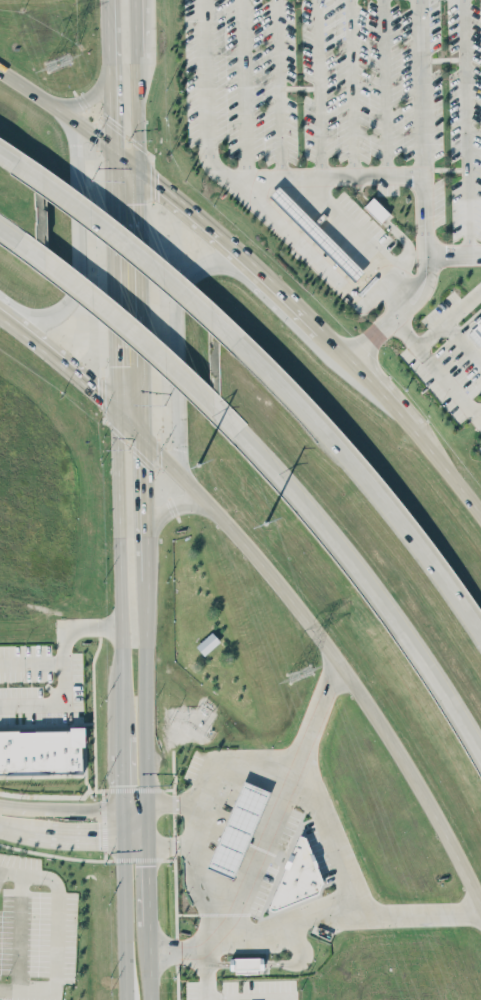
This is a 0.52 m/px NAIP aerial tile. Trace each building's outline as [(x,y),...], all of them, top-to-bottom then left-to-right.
[(303,229),(306,225),(311,231),(308,234),(354,280),(363,271),(313,220),(278,186),(269,195),(303,229)] [(364,211),(373,202),(390,218),(381,227),(364,211)] [(466,331),(477,345),(480,342),(480,319),(466,331)] [(204,654),(195,645),(210,631),(219,640),(204,654)] [(3,767),(3,765),(46,764),(46,767),(80,766),(80,739),(84,739),(84,720),(68,720),(68,725),(18,726),(16,725),(0,724),(0,767),(3,767)] [(206,867),(243,781),(269,792),(231,878),(206,867)] [(273,910),(316,893),(321,882),(304,838),(298,835),(266,907),(273,910)] [(263,970),(263,957),(230,957),(230,971),(263,970)]
